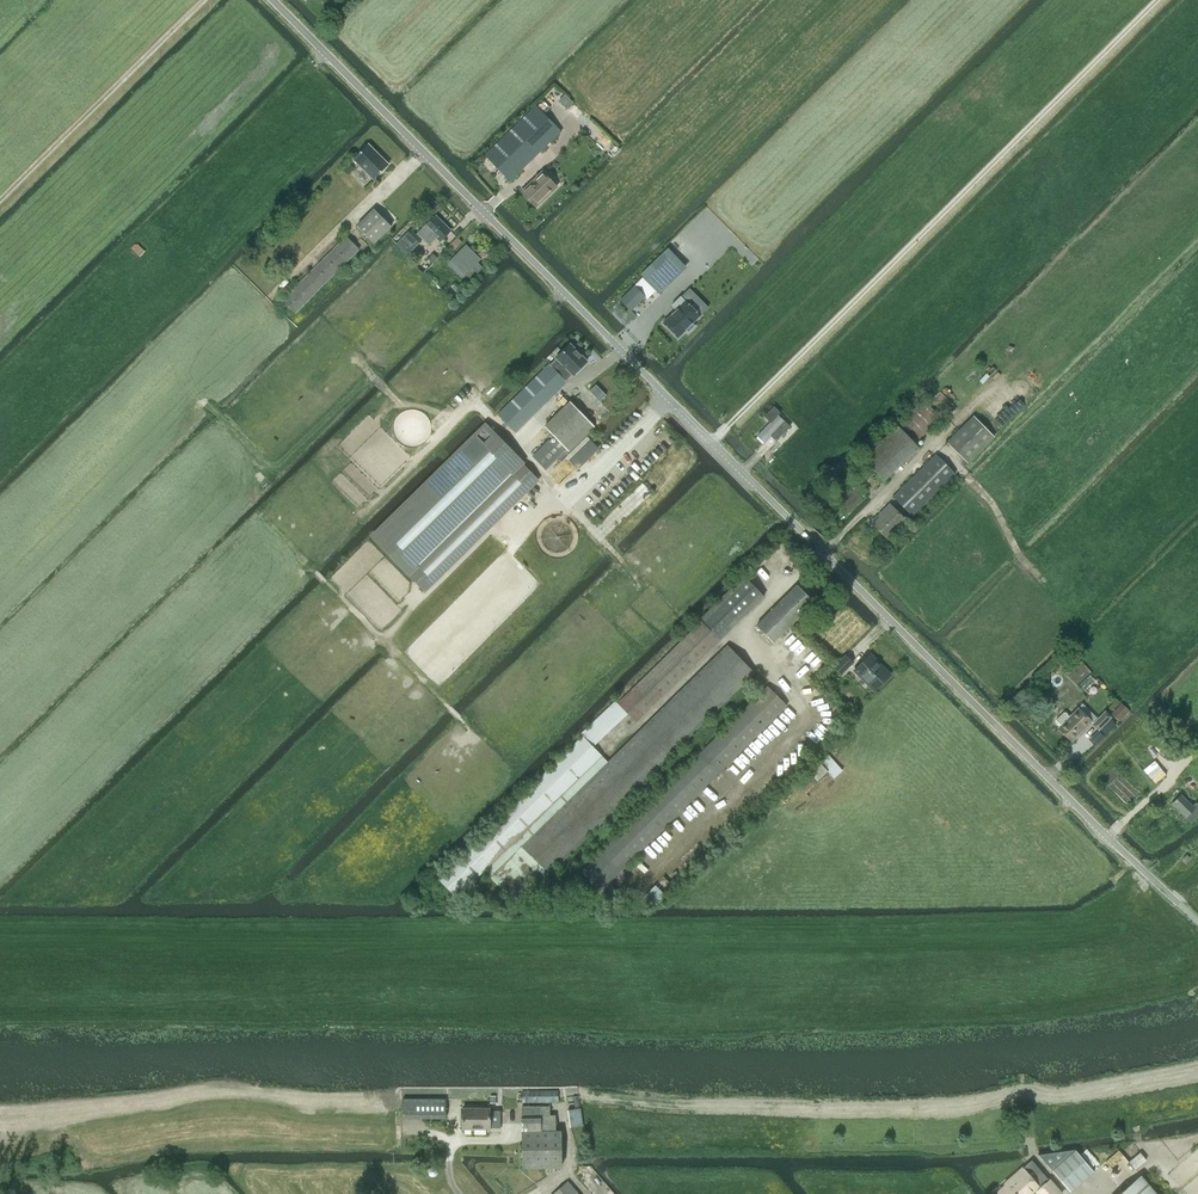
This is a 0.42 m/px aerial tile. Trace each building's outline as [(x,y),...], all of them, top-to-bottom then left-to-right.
[(485,155),(510,181),(561,131),(536,105),(485,155)] [(368,144),(353,159),(374,179),(389,164),(368,144)] [(522,191),(537,206),(556,187),(542,172),(522,191)] [(357,226),(374,243),(391,226),(374,209),(357,226)] [(419,231),(417,233),(429,245),(436,237),(440,241),(451,231),(435,215),(419,231)] [(396,244),(407,256),(422,240),(411,229),(396,244)] [(295,313),(353,254),(359,249),(346,236),(282,300),(295,313)] [(457,238),(449,246),(454,251),(462,242),(457,238)] [(471,267),(477,273),(482,267),(477,262),(480,259),(466,246),(448,263),(462,277),(471,267)] [(668,249),(641,274),(658,293),(685,267),(668,249)] [(434,253),(428,259),(433,263),(438,258),(434,253)] [(645,297),(647,299),(655,291),(642,278),(620,300),(631,311),(645,297)] [(676,310),(663,323),(678,338),(685,330),(688,333),(695,326),(692,323),(700,316),(685,301),(684,301),(680,297),(672,305),(676,310)] [(558,360),(552,366),(564,378),(570,372),(572,374),(572,375),(587,361),(570,344),(556,358),(558,360)] [(549,363),(497,414),(515,433),(567,382),(566,380),(564,378),(552,366),(550,364),(549,363)] [(920,448),(915,443),(942,418),(925,400),(898,425),(897,425),(863,458),(885,481),(920,448)] [(570,401),(544,427),(557,440),(566,449),(569,452),(586,435),(595,427),(570,401)] [(774,407),(764,417),(770,423),(757,436),(764,443),(772,435),(777,439),(789,427),(778,416),(780,413),(774,407)] [(947,443),(967,463),(994,437),(974,416),(947,443)] [(524,464),(525,463),(485,422),(369,536),(425,592),(540,480),(524,464)] [(539,458),(536,461),(546,470),(566,449),(557,440),(552,445),(539,458)] [(893,497),(912,516),(955,473),(937,455),(893,497)] [(873,489),(881,482),(870,470),(862,477),(873,489)] [(882,512),(884,513),(872,524),(886,538),(905,519),(889,504),(882,512)] [(700,622),(618,703),(636,722),(722,638),(764,596),(744,575),(699,620),(700,622)] [(796,585),(756,625),(773,642),(813,602),(796,585)] [(607,761),(593,747),(583,736),(437,878),(456,898),(485,870),(490,875),(490,877),(517,906),(755,673),(727,645),(607,761)] [(874,690),(889,675),(888,674),(888,671),(885,669),(882,668),(869,655),(854,670),(874,690)] [(834,667),(841,674),(852,663),(845,656),(834,667)] [(580,871),(600,891),(787,705),(767,686),(580,871)] [(1111,713),(1119,721),(1129,711),(1121,704),(1111,713)] [(1072,741),(1091,722),(1078,708),(1070,716),(1066,712),(1063,712),(1055,720),(1055,723),(1059,727),(1058,728),(1072,741)] [(1093,724),(1099,729),(1110,718),(1105,712),(1093,724)] [(1197,815),(1197,805),(1196,803),(1192,807),(1181,795),(1172,804),(1186,817),(1183,820),(1185,822),(1188,819),(1191,822),(1197,815)] [(522,1091),(522,1103),(562,1102),(562,1090),(522,1091)] [(402,1099),(402,1118),(445,1118),(445,1099),(402,1099)] [(522,1128),(522,1138),(555,1138),(555,1129),(555,1116),(550,1115),(550,1106),(521,1106),(522,1128)] [(489,1129),(489,1128),(500,1128),(500,1111),(489,1110),(489,1108),(462,1108),(462,1128),(489,1129)] [(568,1110),(570,1127),(583,1125),(580,1108),(568,1110)] [(557,1144),(499,1193),(500,1193),(600,1193),(557,1144)] [(1099,1165),(1117,1186),(1135,1170),(1118,1149),(1099,1165)] [(1052,1171),(1071,1193),(1095,1173),(1076,1151),(1052,1171)] [(1032,1161),(1015,1176),(1006,1184),(1007,1186),(999,1193),(1000,1193),(1028,1193),(1036,1187),(1041,1193),(1061,1193),(1032,1161)] [(1142,1177),(1122,1193),(1157,1193),(1142,1177)]
